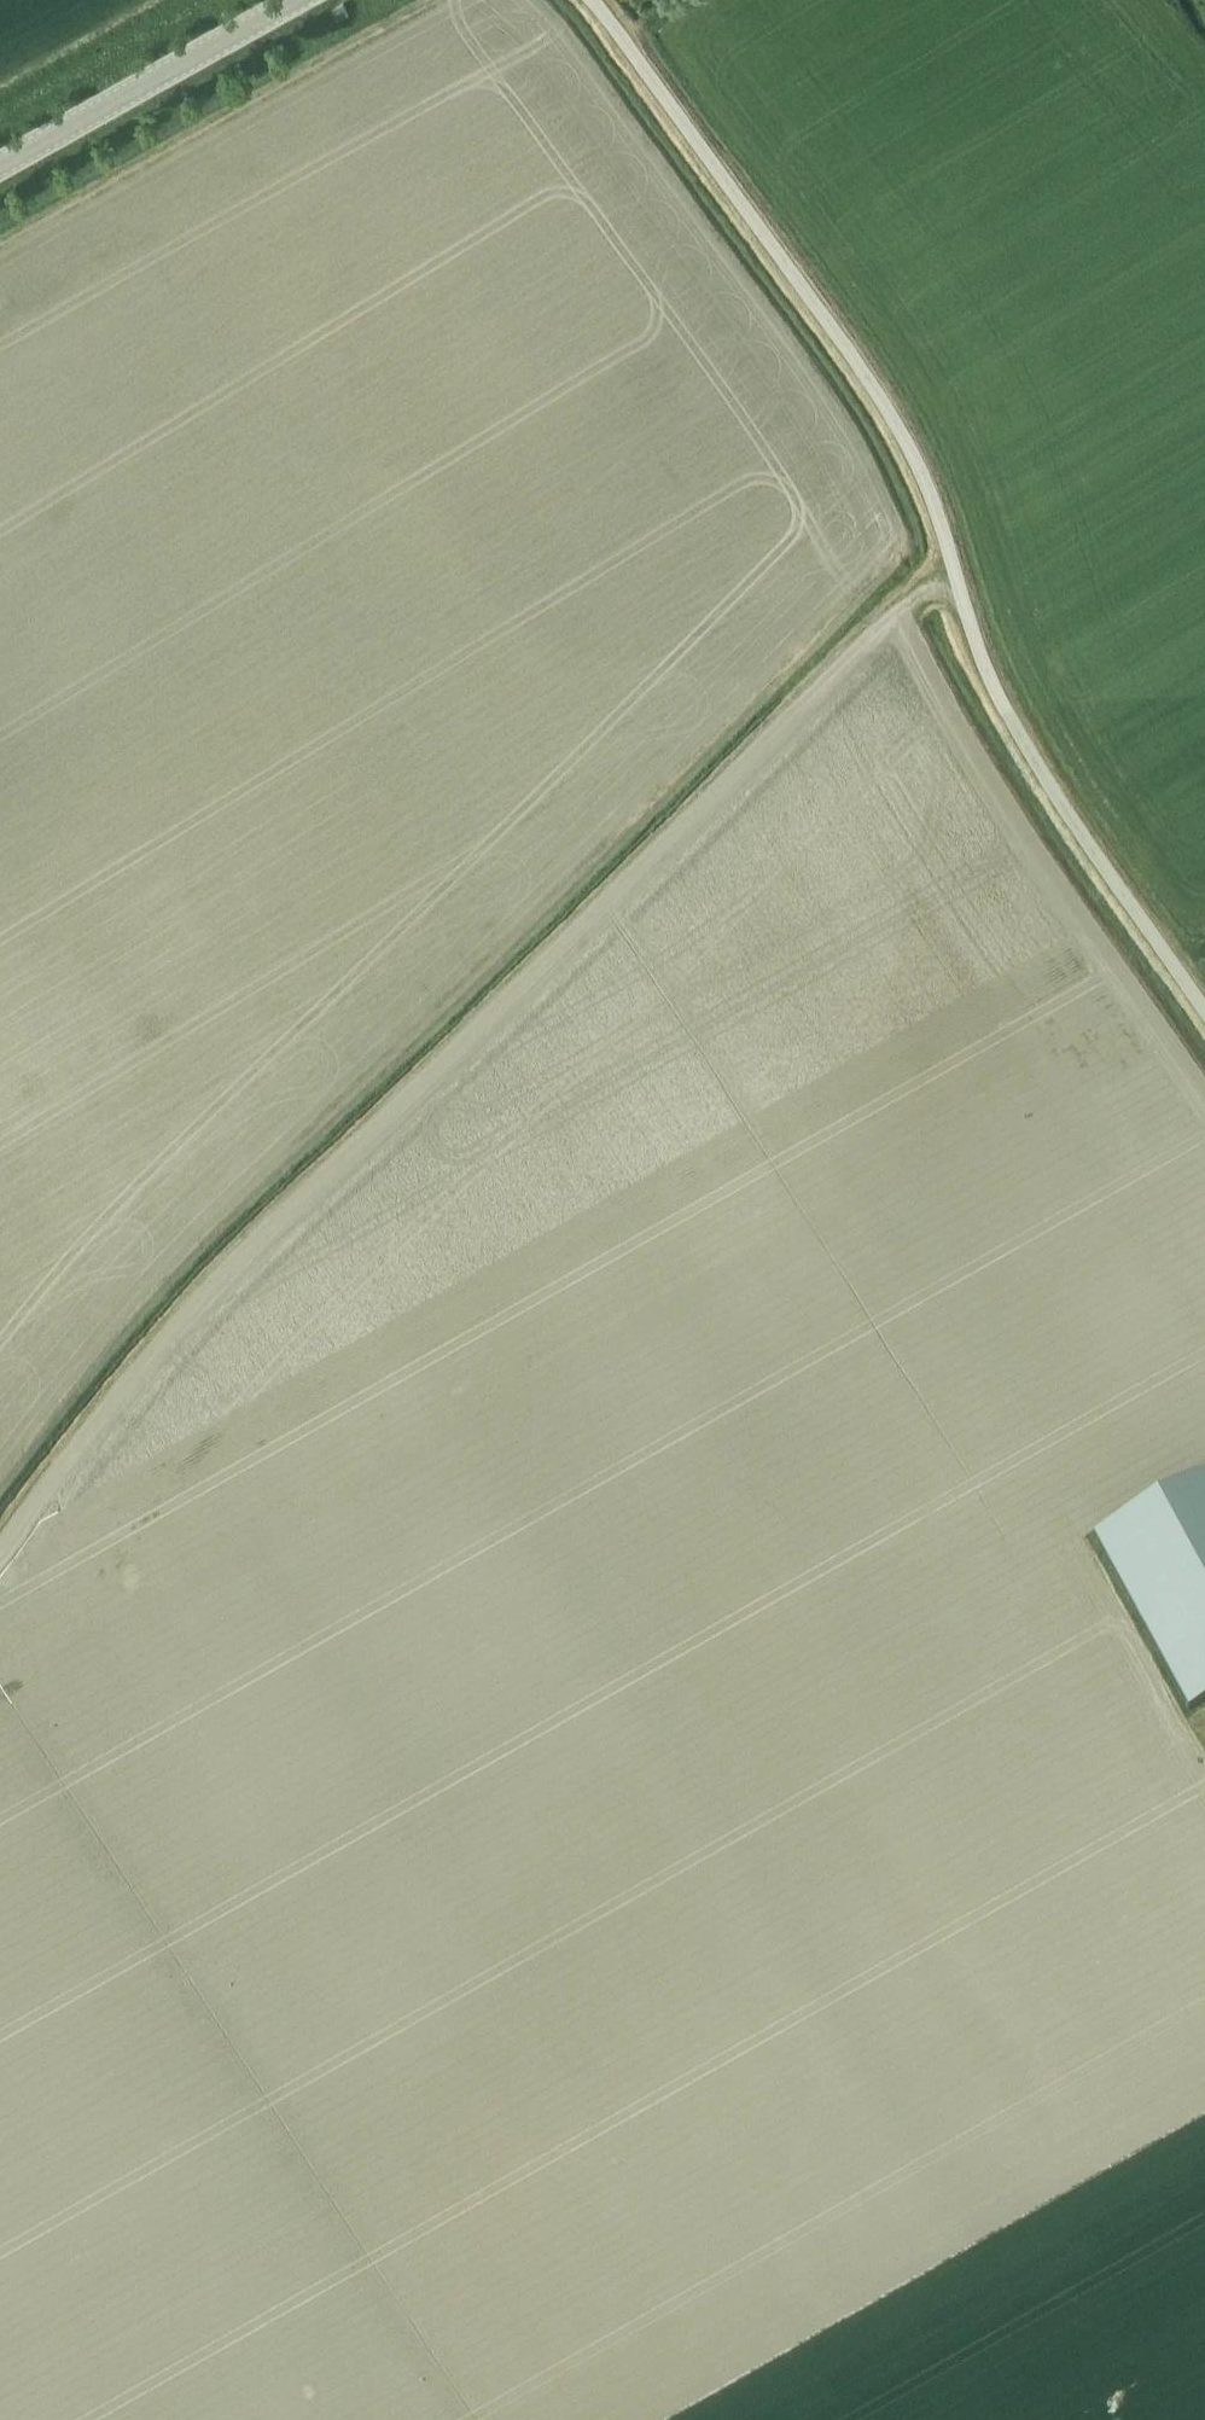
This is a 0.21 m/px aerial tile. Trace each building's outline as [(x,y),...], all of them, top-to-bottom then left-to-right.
[(345,2),(333,8),(338,18),(351,11),(345,2)] [(1204,1703),(1204,1478),(1095,1538),(1189,1712),(1204,1703)]
